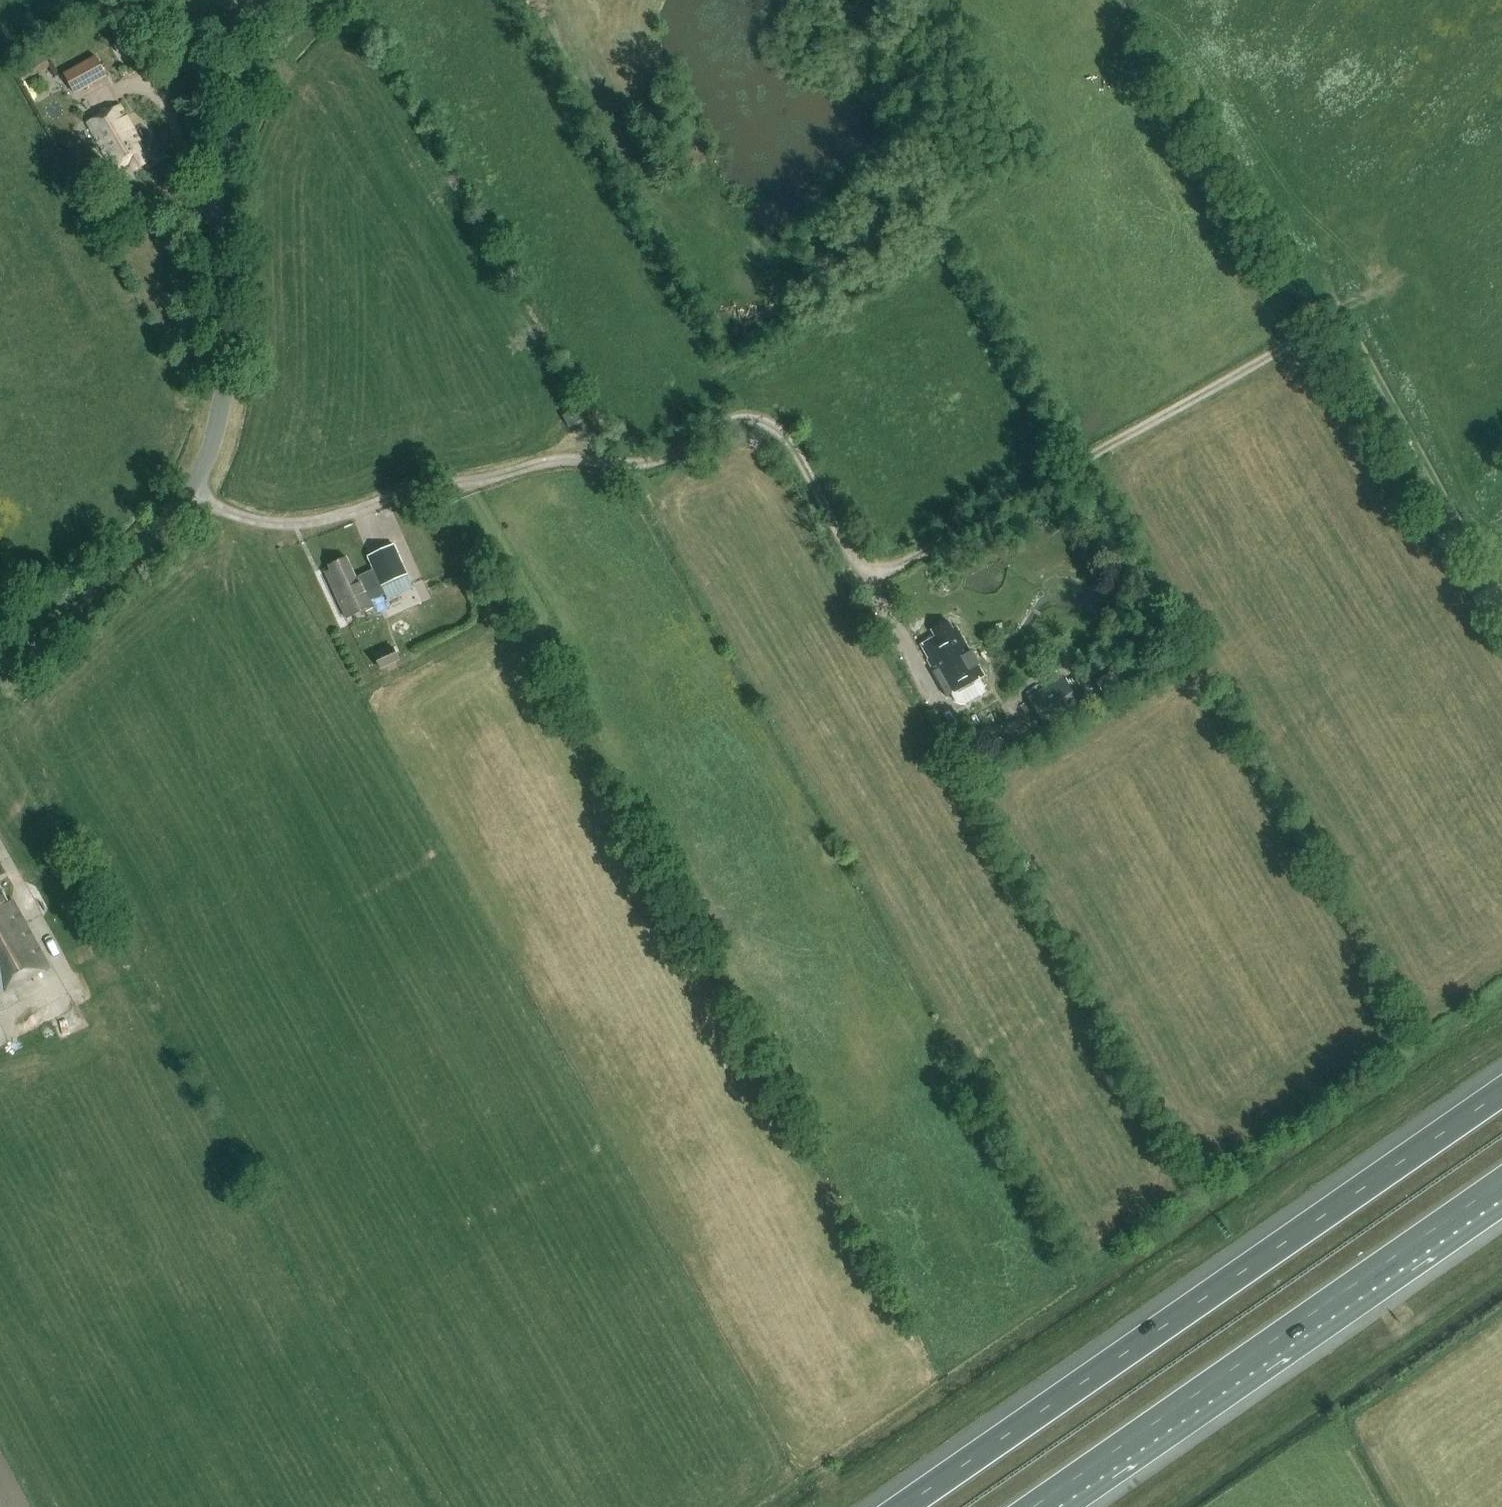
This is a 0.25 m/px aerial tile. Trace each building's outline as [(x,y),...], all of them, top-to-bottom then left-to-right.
[(28,62),(35,74),(50,66),(43,54),(28,62)] [(132,172),(149,163),(138,143),(142,141),(121,106),(89,124),(109,161),(111,160),(117,171),(128,164),(132,172)] [(681,122),(668,129),(675,140),(688,133),(681,122)] [(570,427),(581,420),(575,410),(564,417),(570,427)] [(371,599),(385,593),(388,600),(413,588),(407,574),(394,545),(369,557),(375,569),(357,577),(348,557),(330,565),(332,570),(326,572),(347,617),(374,605),(371,599)] [(928,658),(946,692),(948,696),(952,694),(956,701),(960,703),(966,703),(981,695),(983,690),(984,685),(980,677),(984,675),(957,627),(953,629),(953,628),(948,630),(944,622),(931,629),(935,636),(922,643),(930,657),(928,658)] [(400,660),(394,647),(375,655),(381,669),(400,660)] [(1175,662),(1170,653),(1153,662),(1158,671),(1175,662)] [(1140,671),(1145,680),(1156,674),(1151,665),(1140,671)] [(1064,677),(1029,698),(1047,728),(1092,702),(1079,681),(1069,686),(1064,677)] [(48,967),(13,901),(10,903),(0,885),(0,993),(48,967)]
